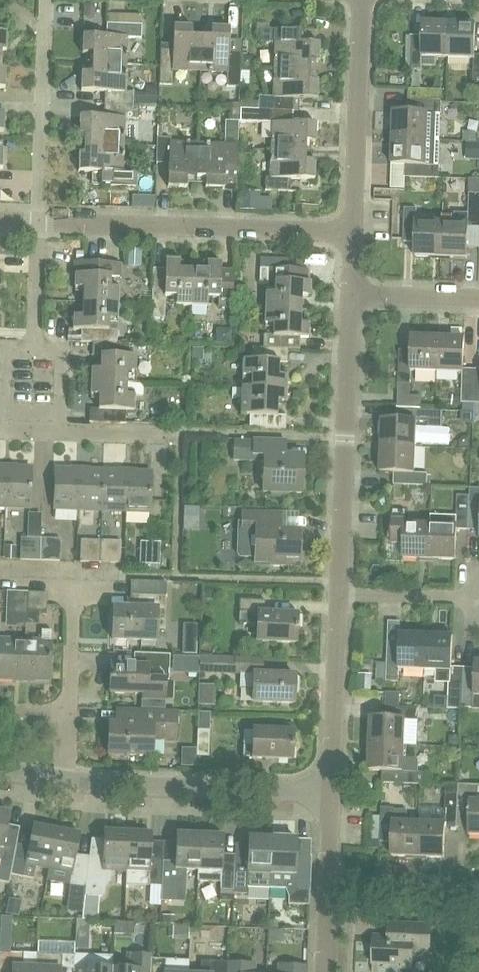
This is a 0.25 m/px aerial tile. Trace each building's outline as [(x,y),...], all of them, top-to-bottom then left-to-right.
[(423,56),(449,57),(450,23),(423,22),(423,35),(411,35),(410,69),(422,69),(423,56)] [(143,24),(108,23),(108,35),(84,34),(83,53),(95,54),(94,63),(127,64),(128,37),(142,38),(143,24)] [(475,54),(476,24),(450,23),(449,57),(474,58),(473,88),(478,88),(478,54),(475,54)] [(175,69),(201,70),(202,36),(194,36),(194,26),(175,25),(174,49),(162,48),(160,83),(174,84),(175,69)] [(242,56),(243,51),(230,51),(231,27),(212,26),(211,37),(202,36),(201,70),(228,71),(228,85),(241,86),(242,67),(242,56)] [(277,42),(276,69),(308,70),(308,61),(318,61),(319,43),(296,42),(297,29),(272,28),(271,42),(277,42)] [(242,56),(242,67),(252,68),(253,57),(242,56)] [(106,91),(105,103),(135,104),(136,91),(126,90),(127,64),(94,63),(94,72),(83,71),(82,90),(106,91)] [(260,95),(259,108),(259,109),(294,110),(294,97),(317,98),(318,80),(307,79),(308,70),(276,69),(275,96),(260,95)] [(408,100),(441,101),(442,89),(408,88),(408,100)] [(394,112),(393,138),(427,139),(428,113),(441,114),(442,101),(409,100),(408,112),(394,112)] [(92,133),(91,143),(124,144),(125,117),(140,118),(140,105),(135,104),(105,103),(105,116),(81,115),(81,133),(92,133)] [(239,121),(240,121),(241,108),(231,108),(229,130),(226,130),(226,144),(198,143),(197,176),(207,176),(206,187),(225,188),(226,164),(239,164),(240,130),(239,130),(239,121)] [(259,108),(254,108),(241,108),(240,121),(258,122),(274,123),(273,149),(305,150),(305,141),(315,142),(316,123),(293,122),(294,110),(259,109),(259,108)] [(462,141),(476,142),(476,140),(478,140),(478,133),(476,133),(477,131),(464,130),(462,141)] [(188,176),(197,176),(198,143),(172,143),(172,138),(159,137),(158,162),(170,162),(169,185),(188,186),(188,176)] [(439,177),(440,165),(426,165),(427,139),(393,138),(392,164),(407,165),(406,176),(439,177)] [(123,171),(124,144),(91,143),(91,153),(80,153),(79,170),(103,171),(102,184),(137,185),(138,172),(123,171)] [(304,160),(305,150),(273,149),(272,176),(267,176),(266,189),(291,190),(291,178),(314,179),(315,160),(304,160)] [(240,210),(272,211),(272,197),(260,197),(260,190),(238,190),(240,210)] [(455,223),(443,222),(442,256),(468,257),(469,227),(478,227),(478,194),(469,193),(469,212),(455,212),(455,223)] [(155,196),(143,195),(142,208),(154,208),(155,196)] [(416,255),(442,256),(443,222),(417,221),(417,208),(405,208),(404,241),(416,241),(416,255)] [(127,250),(127,266),(141,266),(141,250),(127,250)] [(153,267),(152,303),(152,317),(165,318),(165,304),(166,304),(166,295),(177,295),(177,304),(192,304),(193,268),(180,268),(180,259),(166,259),(166,267),(153,267)] [(218,305),(232,306),(234,270),(221,269),(221,261),(208,260),(208,269),(193,268),(192,304),(208,305),(208,297),(218,297),(218,305)] [(83,287),(83,301),(119,302),(119,286),(111,286),(111,275),(120,276),(120,262),(84,261),(84,273),(75,273),(74,287),(83,287)] [(266,292),(265,307),(302,308),(302,295),(311,295),(311,281),(310,281),(310,269),(260,267),(260,281),(275,282),(274,292),(266,292)] [(81,341),(93,341),(117,342),(117,329),(109,328),(110,317),(118,318),(119,302),(83,301),(82,315),(73,315),(73,328),(81,329),(81,341)] [(264,334),(264,347),(289,348),(300,348),(301,336),(309,336),(310,322),(301,322),(302,308),(265,307),(265,323),(273,323),(273,334),(264,334)] [(412,370),(437,371),(439,336),(412,335),(412,349),(400,349),(399,382),(397,408),(422,409),(422,396),(410,396),(410,382),(411,382),(412,370)] [(462,401),(475,402),(476,368),(464,368),(465,337),(439,336),(437,371),(463,372),(462,401)] [(92,368),(91,381),(127,382),(128,371),(136,371),(137,355),(129,355),(129,342),(117,342),(93,341),(92,355),(101,355),(101,368),(92,368)] [(252,375),(251,386),(287,387),(288,374),(279,374),(280,361),(288,361),(289,348),(264,347),(253,346),(252,359),(244,358),(243,374),(252,375)] [(90,421),(126,422),(126,410),(135,410),(135,394),(127,394),(127,382),(91,381),(91,394),(100,394),(99,407),(90,407),(90,421)] [(250,426),(286,427),(286,414),(278,414),(278,400),(287,400),(287,387),(251,386),(251,398),(242,397),(242,413),(250,414),(250,426)] [(430,421),(441,421),(442,412),(430,412),(430,409),(422,409),(397,408),(397,420),(383,419),(382,445),(416,446),(417,421),(430,421)] [(468,436),(463,436),(458,440),(458,447),(470,448),(470,436),(468,436)] [(234,438),(233,462),(262,463),(261,494),(270,494),(270,498),(288,499),(288,495),(303,495),(303,454),(285,454),(286,440),(254,438),(234,438)] [(395,484),(407,484),(428,485),(428,472),(415,472),(416,446),(382,445),(381,471),(395,471),(395,484)] [(30,506),(31,466),(7,466),(6,505),(30,506)] [(54,507),(78,508),(79,468),(55,468),(54,507)] [(78,508),(102,509),(104,469),(79,468),(78,508)] [(102,509),(126,510),(127,470),(104,469),(102,509)] [(150,510),(151,471),(127,470),(126,510),(150,510)] [(407,496),(407,484),(395,484),(395,496),(407,496)] [(432,514),(431,523),(432,523),(431,558),(456,559),(457,528),(469,528),(471,495),(467,495),(467,489),(455,488),(455,495),(459,495),(458,515),(432,514)] [(471,495),(469,528),(478,529),(478,495),(471,495)] [(404,557),(431,558),(432,523),(431,523),(406,522),(406,510),(394,509),(393,543),(404,543),(404,557)] [(237,529),(236,557),(239,560),(255,560),(285,561),(286,555),(300,556),(301,530),(282,529),(282,511),(242,510),(241,529),(237,529)] [(20,559),(40,560),(41,537),(42,513),(28,513),(28,537),(21,536),(20,559)] [(41,537),(40,560),(60,560),(61,538),(41,537)] [(80,561),(100,562),(101,539),(81,539),(80,561)] [(100,562),(120,562),(121,540),(101,539),(100,562)] [(161,541),(141,541),(140,563),(146,563),(145,569),(159,569),(159,564),(161,564),(161,541)] [(16,546),(5,546),(5,559),(16,560),(16,546)] [(203,599),(214,599),(214,586),(204,586),(203,599)] [(27,591),(7,590),(6,612),(10,613),(9,622),(27,623),(27,614),(26,613),(27,591)] [(48,592),(27,591),(26,613),(27,614),(47,614),(48,592)] [(112,606),(112,637),(157,639),(157,628),(165,628),(165,619),(166,595),(140,594),(132,594),(132,606),(112,606)] [(297,641),(298,612),(265,611),(266,598),(240,597),(239,621),(257,622),(257,639),(297,641)] [(400,669),(426,670),(427,635),(401,634),(400,648),(389,648),(388,680),(400,681),(400,669)] [(463,707),(465,667),(453,666),(454,636),(427,635),(426,670),(439,670),(438,682),(452,683),(451,700),(463,700),(463,707)] [(24,678),(25,638),(0,637),(0,677),(24,678)] [(49,679),(51,639),(25,638),(24,678),(49,679)] [(182,643),(183,653),(196,654),(196,643),(182,643)] [(169,667),(170,654),(170,653),(142,652),(142,665),(111,663),(110,692),(143,693),(143,699),(164,700),(165,678),(161,678),(161,667),(169,667)] [(236,656),(200,655),(199,673),(235,674),(236,656)] [(477,660),(477,667),(465,667),(463,707),(478,708),(478,660),(477,660)] [(296,674),(255,672),(254,672),(254,673),(241,673),(240,687),(253,688),(253,701),(295,703),(295,692),(298,692),(300,690),(300,677),(299,675),(296,675),(296,674)] [(371,690),(372,673),(359,672),(358,689),(371,690)] [(218,684),(205,685),(207,704),(220,703),(218,684)] [(419,720),(419,710),(420,707),(387,706),(386,718),(372,717),(371,743),(405,744),(406,719),(419,720)] [(153,738),(165,738),(165,740),(177,741),(178,710),(166,710),(126,708),(116,708),(115,723),(109,722),(107,754),(153,756),(153,738)] [(293,759),(294,729),(254,727),(253,745),(244,745),(243,757),(293,759)] [(210,728),(198,728),(197,755),(209,756),(210,728)] [(459,734),(449,734),(449,746),(459,746),(459,734)] [(417,744),(405,744),(371,743),(370,769),(384,770),(384,781),(426,782),(426,771),(411,770),(411,758),(417,758),(417,744)] [(459,792),(458,826),(470,826),(470,833),(478,834),(478,784),(459,783),(459,792)] [(432,815),(432,821),(421,821),(419,855),(445,856),(446,826),(458,826),(459,792),(447,792),(446,815),(432,815)] [(408,809),(394,808),(394,807),(383,807),(382,841),(393,841),(393,854),(419,855),(421,821),(407,820),(408,809)] [(0,810),(0,869),(11,871),(11,873),(16,848),(17,839),(5,837),(9,812),(0,810)] [(28,851),(16,848),(11,873),(33,878),(36,865),(49,868),(56,829),(33,824),(28,851)] [(79,833),(56,829),(49,868),(71,872),(69,885),(86,887),(87,881),(89,856),(75,854),(79,833)] [(103,857),(89,856),(87,881),(86,887),(85,899),(98,900),(105,894),(105,886),(112,880),(112,870),(126,871),(128,831),(104,830),(103,857)] [(152,832),(128,831),(126,871),(126,883),(162,885),(162,887),(163,859),(163,860),(151,859),(152,832)] [(176,869),(199,869),(200,834),(177,833),(176,860),(163,859),(162,887),(175,887),(176,869)] [(234,890),(234,892),(235,860),(235,863),(222,862),(224,835),(200,834),(199,869),(221,870),(221,889),(234,890)] [(248,861),(235,860),(234,892),(248,893),(248,886),(271,887),(273,837),(249,836),(248,861)] [(289,903),(309,904),(310,890),(312,856),(296,855),(296,838),(273,837),(271,887),(284,888),(289,897),(289,903)] [(9,898),(6,913),(25,917),(26,911),(20,910),(22,900),(9,898)] [(163,923),(175,923),(175,915),(163,914),(163,923)] [(278,928),(278,919),(270,918),(269,927),(278,928)] [(432,951),(433,923),(406,922),(405,936),(375,935),(374,963),(400,964),(400,967),(414,968),(414,953),(417,951),(432,951)] [(188,939),(188,927),(177,926),(177,938),(188,939)] [(268,941),(284,941),(284,929),(269,929),(268,941)] [(10,952),(11,940),(0,940),(0,951),(10,952)] [(201,971),(227,971),(228,961),(225,961),(225,948),(216,947),(216,961),(201,960),(201,971)] [(37,967),(25,967),(25,952),(0,951),(0,971),(36,971),(37,967)] [(151,958),(152,954),(139,953),(138,969),(113,968),(113,971),(151,971),(151,958)] [(37,967),(36,971),(75,971),(75,954),(61,954),(61,968),(37,967)] [(75,954),(75,971),(113,971),(113,968),(88,967),(89,955),(75,954)] [(177,959),(151,958),(151,971),(177,971),(177,959)] [(255,962),(228,961),(227,971),(255,971),(255,962)] [(307,965),(279,963),(279,971),(307,971),(307,965)]
